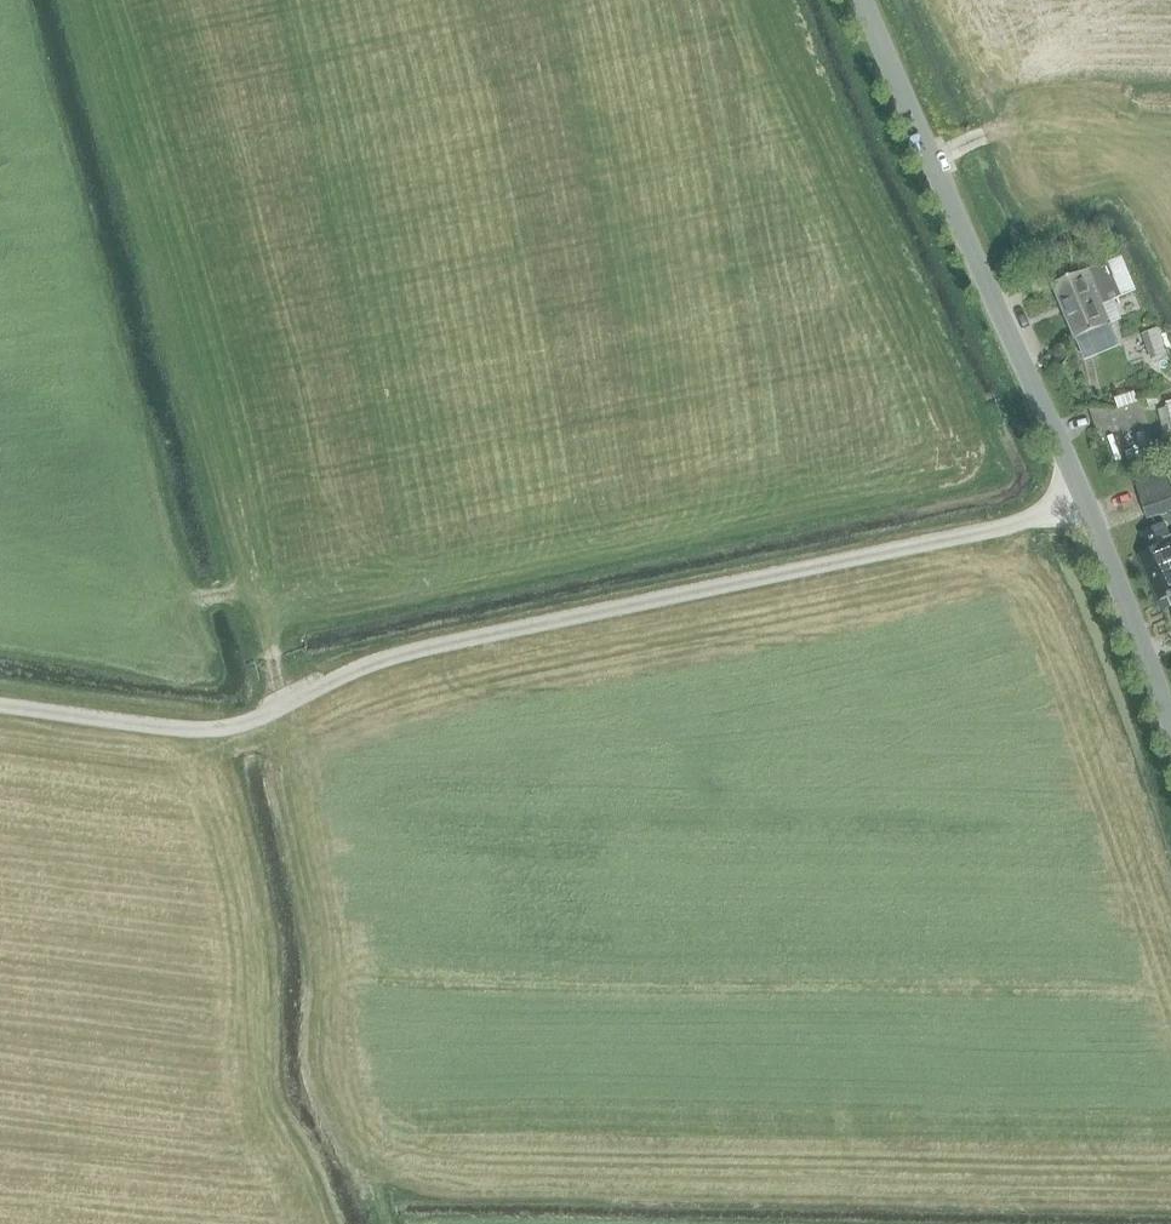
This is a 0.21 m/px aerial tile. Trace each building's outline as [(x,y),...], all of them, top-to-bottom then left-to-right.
[(1109,324),(1108,321),(1102,306),(1121,297),(1106,262),(1052,285),(1074,339),(1109,324)] [(1142,334),(1151,362),(1166,357),(1157,329),(1142,334)] [(1156,409),(1162,434),(1165,434),(1167,443),(1170,442),(1170,406),(1156,409)] [(1138,500),(1146,521),(1170,512),(1170,488),(1138,500)] [(1170,540),(1162,522),(1140,532),(1148,550),(1138,554),(1158,601),(1167,597),(1170,606),(1170,540)]
